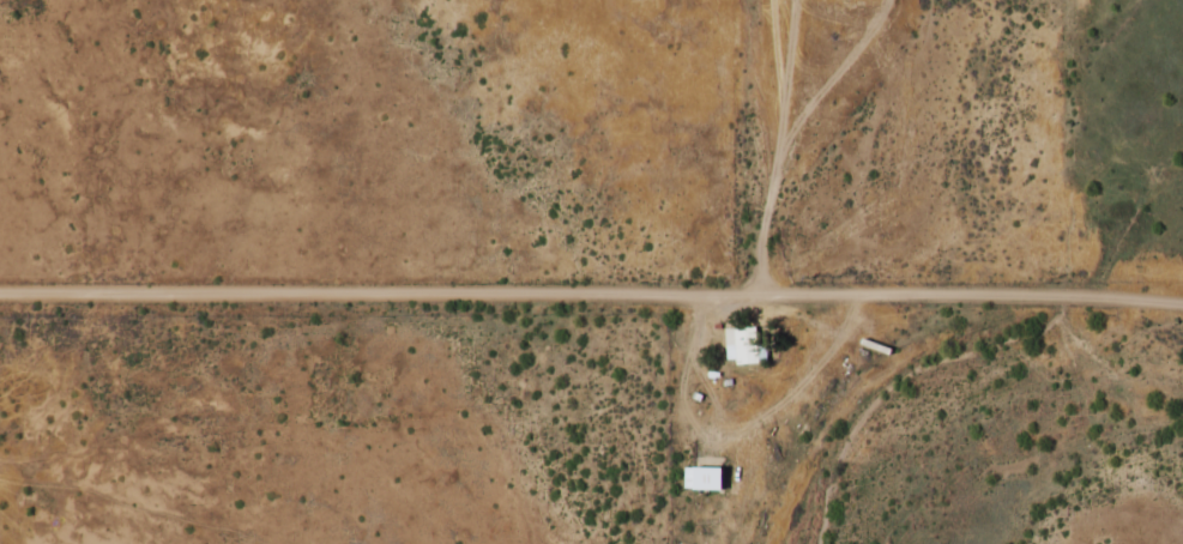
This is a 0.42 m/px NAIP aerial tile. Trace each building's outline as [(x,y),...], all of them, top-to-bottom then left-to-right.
[(725,320),(726,356),(762,355),(761,319),(725,320)] [(683,482),(723,482),(723,459),(683,459),(683,482)]
